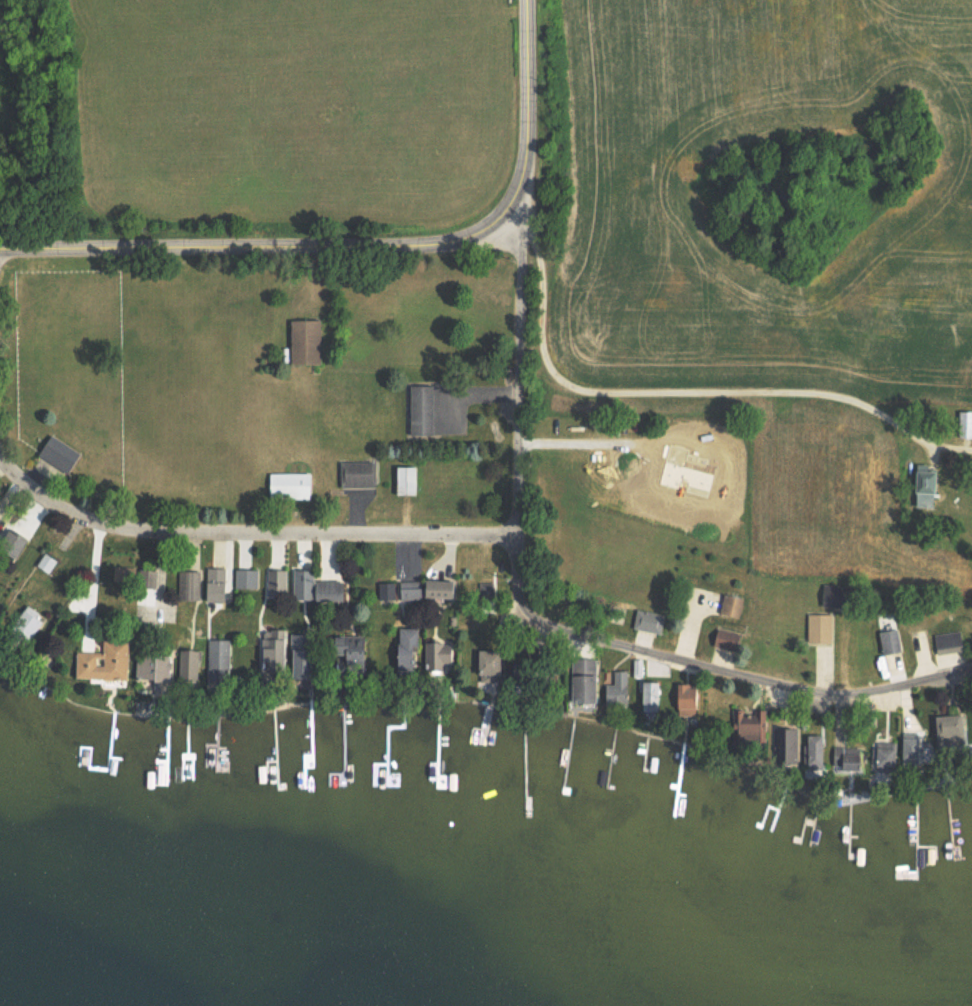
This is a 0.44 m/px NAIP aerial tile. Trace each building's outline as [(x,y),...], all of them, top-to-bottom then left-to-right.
[(287,364),(317,363),(317,318),(287,319),(287,364)] [(430,384),(406,385),(407,435),(430,434),(430,384)] [(971,437),(971,410),(956,410),(956,436),(971,437)] [(34,454),(65,472),(77,451),(47,433),(34,454)] [(373,487),(372,461),(338,461),(338,487),(373,487)] [(412,465),(392,466),(393,494),(411,494),(410,484),(413,484),(412,465)] [(909,492),(934,492),(934,485),(931,484),(931,470),(909,469),(909,492)] [(307,473),(266,472),(265,496),(306,497),(307,473)] [(913,506),(928,506),(928,500),(925,500),(925,493),(913,493),(913,506)] [(21,535),(3,530),(0,544),(0,553),(15,557),(21,535)] [(224,567),(203,567),(202,599),(223,600),(224,567)] [(255,569),(233,568),(233,587),(255,588),(255,569)] [(285,569),(266,568),(265,595),(284,596),(285,569)] [(138,587),(155,588),(155,570),(138,569),(138,587)] [(311,580),(312,569),(292,569),(291,599),(338,600),(339,581),(311,580)] [(198,570),(176,571),(177,599),(198,599),(198,570)] [(398,599),(448,598),(448,579),(397,581),(398,599)] [(392,581),(376,582),(377,598),(393,597),(392,581)] [(741,598),(722,593),(717,613),(736,617),(741,598)] [(631,627),(658,633),(663,614),(635,608),(631,627)] [(40,621),(18,609),(5,631),(27,643),(40,621)] [(831,613),(806,614),(807,642),(831,642),(831,613)] [(414,627),(393,627),(391,666),(413,667),(414,627)] [(257,664),(273,664),(273,670),(281,670),(281,658),(280,658),(280,628),(266,628),(266,637),(258,637),(257,664)] [(876,631),(880,654),(899,651),(895,628),(876,631)] [(710,645),(731,648),(733,632),(712,629),(710,645)] [(936,654),(962,650),(959,630),(933,634),(936,654)] [(124,679),(125,640),(99,639),(99,652),(73,651),(72,677),(124,679)] [(208,639),(207,668),(228,669),(229,639),(208,639)] [(327,641),(327,654),(339,654),(339,668),(364,669),(364,642),(327,641)] [(454,642),(424,641),(424,670),(453,671),(454,642)] [(286,677),(303,678),(304,649),(287,648),(286,677)] [(178,679),(199,678),(199,649),(177,649),(178,679)] [(496,649),(476,650),(478,682),(487,682),(487,689),(492,689),(492,683),(497,682),(496,649)] [(166,655),(134,654),(133,679),(165,681),(166,655)] [(566,702),(592,702),(592,658),(569,658),(570,674),(566,674),(566,702)] [(640,658),(631,659),(632,676),(641,675),(640,658)] [(626,670),(612,670),(613,684),(602,684),(602,699),(627,698),(626,670)] [(658,709),(658,681),(638,681),(639,709),(658,709)] [(693,715),(693,701),(695,700),(694,685),(673,686),(674,715),(693,715)] [(764,709),(753,709),(753,714),(739,715),(739,709),(724,709),(726,743),(765,741),(764,709)] [(960,713),(934,715),(935,746),(962,745),(960,713)] [(795,727),(774,728),(774,755),(795,755),(795,727)] [(819,734),(804,734),(803,766),(819,766),(819,734)] [(917,737),(900,736),(899,762),(916,762),(917,737)] [(833,769),(859,770),(860,747),(834,746),(833,769)] [(893,768),(893,747),(874,746),(873,768),(893,768)]
